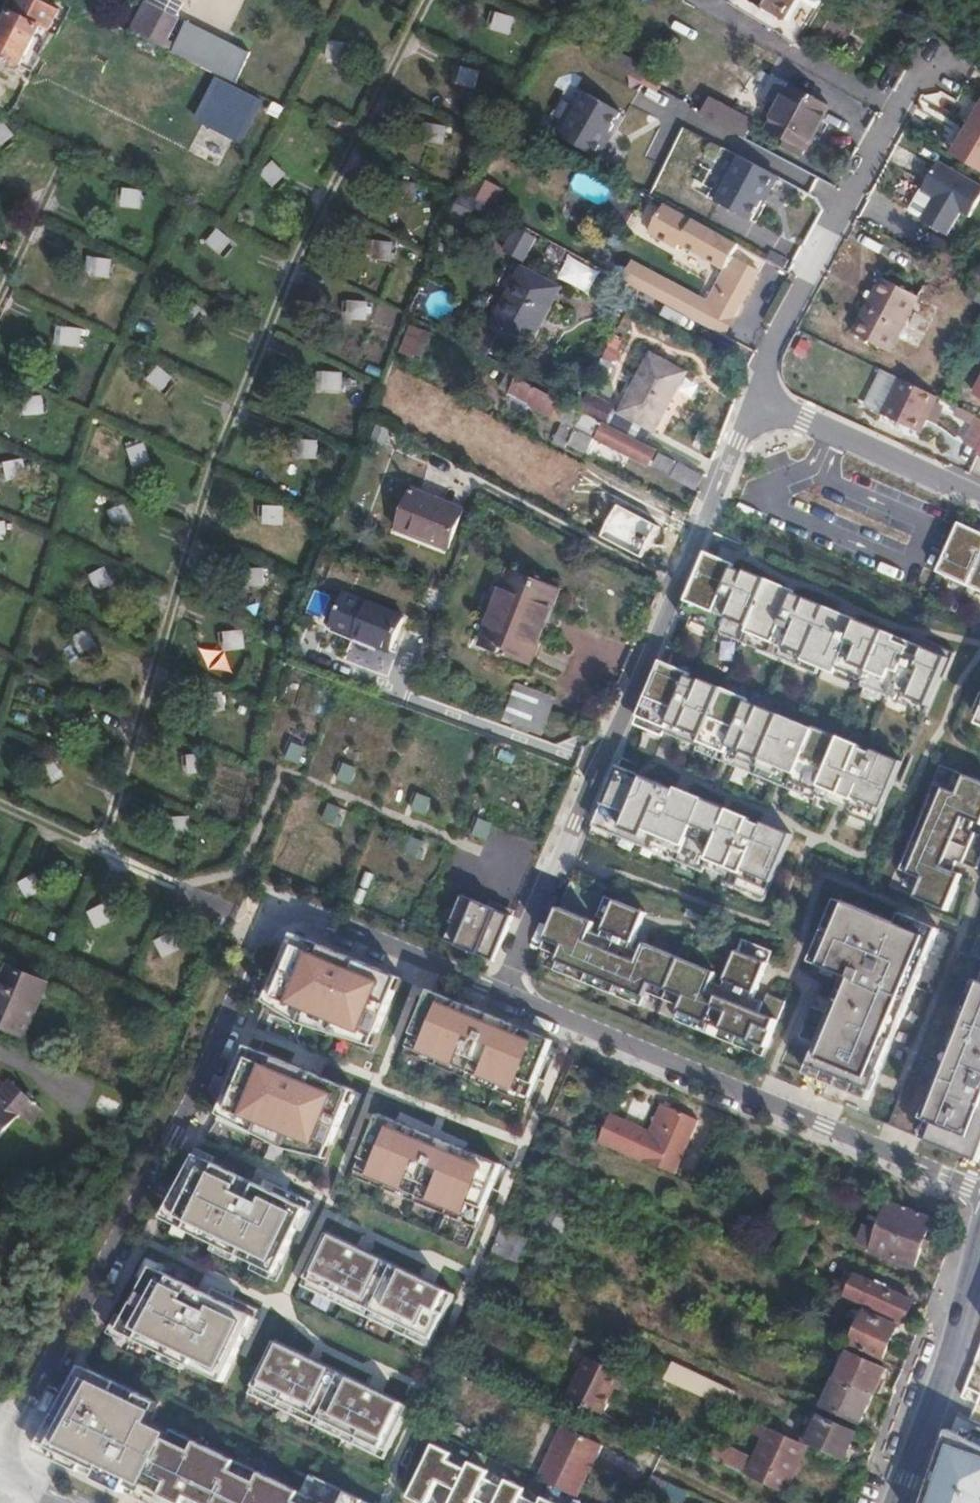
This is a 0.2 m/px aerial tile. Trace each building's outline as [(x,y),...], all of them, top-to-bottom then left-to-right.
[(30,85),(50,44),(45,42),(60,12),(37,0),(9,0),(7,4),(13,7),(1,31),(0,32),(0,56),(21,67),(16,77),(30,85)] [(145,2),(129,33),(163,50),(179,19),(145,2)] [(783,30),(798,39),(813,11),(798,3),(783,30)] [(7,4),(0,19),(0,31),(1,31),(13,7),(7,4)] [(501,14),(496,31),(508,35),(513,18),(501,14)] [(195,66),(220,79),(237,47),(187,22),(171,54),(178,58),(195,66)] [(332,43),(325,60),(337,65),(344,48),(332,43)] [(169,76),(185,85),(195,66),(178,58),(169,76)] [(628,58),(620,68),(654,94),(662,84),(628,58)] [(465,69),(461,86),(473,89),(477,73),(465,69)] [(771,126),(766,136),(804,156),(825,118),(775,91),(759,119),(771,126)] [(621,112),(586,93),(561,138),(600,159),(613,134),(609,133),(621,112)] [(949,153),(979,171),(979,98),(949,153)] [(751,128),(707,103),(697,120),(741,145),(751,128)] [(442,117),(431,120),(436,137),(447,134),(442,117)] [(0,122),(0,140),(9,131),(1,122),(0,122)] [(716,201),(750,220),(775,176),(741,157),(716,201)] [(979,199),(979,188),(938,162),(921,190),(935,199),(922,221),(946,235),(961,211),(969,217),(979,199)] [(271,163),(259,175),(268,184),(280,172),(271,163)] [(403,183),(404,201),(416,200),(415,182),(403,183)] [(935,199),(921,190),(906,212),(922,221),(935,199)] [(127,192),(125,210),(138,211),(140,193),(127,192)] [(741,242),(665,203),(649,234),(679,249),(681,244),(728,267),(733,257),(741,242)] [(213,231),(204,247),(214,253),(223,237),(213,231)] [(511,232),(499,256),(519,266),(531,242),(511,232)] [(376,242),(376,261),(389,261),(389,242),(376,242)] [(733,257),(728,267),(725,273),(735,278),(743,262),(733,257)] [(632,259),(621,281),(698,322),(708,304),(709,301),(632,259)] [(589,295),(599,275),(569,260),(559,281),(589,295)] [(98,261),(95,279),(107,280),(109,263),(98,261)] [(735,278),(725,273),(709,301),(708,304),(733,317),(758,271),(743,262),(735,278)] [(492,328),(531,347),(558,293),(518,273),(492,328)] [(881,276),(852,331),(891,351),(919,296),(881,276)] [(188,300),(177,315),(186,322),(197,307),(188,300)] [(354,302),(353,322),(366,322),(366,302),(354,302)] [(708,304),(698,322),(723,335),(733,317),(708,304)] [(68,330),(66,347),(78,349),(80,332),(68,330)] [(651,356),(621,414),(657,433),(688,374),(651,356)] [(166,366),(151,377),(158,387),(173,375),(166,366)] [(880,410),(896,375),(882,368),(865,403),(880,410)] [(329,373),(328,392),(341,392),(341,374),(329,373)] [(936,395),(896,375),(880,410),(919,429),(927,412),(934,398),(936,395)] [(556,441),(566,446),(582,415),(512,378),(505,392),(565,425),(556,441)] [(941,401),(934,398),(927,412),(934,415),(941,401)] [(29,399),(29,416),(41,416),(41,400),(29,399)] [(976,414),(962,442),(977,449),(979,442),(979,416),(976,414)] [(587,417),(572,446),(593,458),(602,442),(620,451),(619,453),(633,460),(640,445),(587,417)] [(303,441),(303,459),(316,459),(317,441),(303,441)] [(142,447),(126,454),(131,466),(147,458),(142,447)] [(665,458),(659,468),(671,475),(677,465),(665,458)] [(10,463),(12,480),(25,478),(22,461),(10,463)] [(696,490),(704,476),(681,463),(673,479),(696,490)] [(429,537),(427,544),(447,551),(462,512),(411,492),(399,524),(429,537)] [(595,523),(590,532),(632,554),(659,505),(639,494),(626,518),(604,507),(597,520),(604,523),(602,527),(595,523)] [(124,506),(109,513),(114,525),(129,518),(124,506)] [(269,506),(270,523),(283,523),(282,506),(269,506)] [(396,532),(427,544),(429,537),(399,524),(396,532)] [(960,524),(957,531),(970,537),(974,530),(960,524)] [(957,531),(941,565),(972,579),(979,561),(979,533),(974,530),(970,537),(957,531)] [(725,561),(707,553),(680,617),(747,644),(747,643),(927,712),(942,677),(945,678),(955,652),(923,639),(920,645),(785,589),(785,587),(768,580),(767,582),(724,564),(725,561)] [(972,579),(979,583),(979,561),(972,579)] [(250,570),(250,588),(263,589),(263,570),(250,570)] [(105,571),(90,578),(94,589),(110,582),(105,571)] [(509,572),(482,645),(531,664),(559,591),(509,572)] [(316,592),(308,612),(322,617),(330,597),(316,592)] [(367,606),(355,638),(390,651),(403,620),(367,606)] [(229,631),(231,650),(244,650),(243,630),(229,631)] [(93,637),(77,645),(81,656),(98,649),(93,637)] [(692,675),(662,662),(637,721),(737,762),(737,764),(779,782),(780,780),(850,809),(848,814),(877,826),(904,762),(875,750),(873,754),(841,741),(842,738),(815,727),(814,729),(749,703),(751,700),(723,689),(722,691),(691,678),(692,675)] [(520,686),(507,722),(544,736),(557,700),(520,686)] [(207,696),(211,714),(224,711),(220,694),(207,696)] [(70,696),(55,705),(61,714),(75,707),(70,696)] [(192,757),(194,774),(207,773),(205,756),(192,757)] [(50,758),(36,767),(41,777),(56,769),(50,758)] [(637,774),(618,766),(595,823),(641,842),(645,835),(656,840),(654,846),(726,876),(724,881),(766,898),(793,834),(774,827),(773,830),(729,812),(726,818),(720,815),(722,809),(723,807),(688,793),(687,795),(644,777),(641,784),(634,781),(637,774)] [(644,777),(637,774),(634,781),(641,784),(644,777)] [(916,900),(948,913),(963,877),(954,873),(944,869),(948,859),(959,863),(977,871),(979,865),(979,837),(971,833),(961,829),(965,820),(975,824),(979,826),(979,783),(967,778),(965,784),(960,796),(946,790),(910,876),(924,882),(919,894),(916,900)] [(950,779),(946,790),(960,796),(965,784),(950,779)] [(900,872),(910,876),(946,790),(936,786),(900,872)] [(729,812),(722,809),(720,815),(726,818),(729,812)] [(176,819),(178,837),(192,836),(190,818),(176,819)] [(971,833),(975,824),(965,820),(961,829),(971,833)] [(954,873),(959,863),(948,859),(944,869),(954,873)] [(924,882),(910,876),(905,888),(919,894),(924,882)] [(29,877),(18,882),(26,899),(37,893),(29,877)] [(443,941),(472,953),(476,944),(492,951),(500,934),(505,936),(514,918),(462,896),(443,941)] [(839,901),(813,964),(822,967),(848,905),(839,901)] [(806,1076),(869,1102),(894,1042),(887,1039),(892,1028),(899,1030),(940,931),(909,918),(904,929),(848,905),(822,967),(847,978),(836,1005),(843,1008),(838,1019),(831,1016),(806,1076)] [(101,908),(94,919),(111,929),(117,919),(101,908)] [(564,948),(559,962),(646,999),(652,985),(686,999),(680,1012),(767,1050),(787,1004),(768,996),(764,1004),(760,1014),(750,1010),(754,1000),(765,976),(734,963),(724,987),(719,998),(710,994),(714,983),(717,975),(645,945),(642,954),(638,964),(628,960),(633,950),(643,925),(612,912),(602,937),(598,947),(588,943),(592,932),(596,924),(560,908),(546,940),(564,948)] [(899,914),(895,925),(904,929),(909,918),(899,914)] [(602,937),(592,932),(588,943),(598,947),(602,937)] [(294,934),(266,1003),(374,1047),(402,979),(294,934)] [(166,936),(155,941),(162,957),(173,952),(166,936)] [(743,941),(738,954),(768,967),(774,954),(743,941)] [(642,954),(633,950),(628,960),(638,964),(642,954)] [(738,954),(734,963),(765,976),(768,967),(738,954)] [(559,962),(555,971),(642,1008),(646,999),(559,962)] [(37,1007),(31,1004),(41,982),(8,967),(0,985),(0,1026),(23,1036),(37,1007)] [(31,1004),(37,1007),(47,984),(41,982),(31,1004)] [(724,987),(714,983),(710,994),(719,998),(724,987)] [(554,1041),(431,990),(407,1047),(530,1098),(554,1041)] [(979,1164),(979,1162),(979,995),(979,996),(973,993),(949,1052),(956,1055),(951,1067),(944,1064),(927,1106),(941,1112),(936,1125),(929,1123),(922,1140),(979,1164)] [(764,1004),(754,1000),(750,1010),(760,1014),(764,1004)] [(374,1047),(266,1003),(263,1008),(372,1053),(374,1047)] [(836,1005),(831,1016),(838,1019),(843,1008),(836,1005)] [(680,1012),(676,1022),(764,1058),(767,1050),(680,1012)] [(221,1110),(219,1115),(328,1160),(357,1091),(248,1046),(221,1110)] [(407,1047),(405,1053),(528,1103),(530,1098),(407,1047)] [(956,1055),(949,1052),(944,1064),(951,1067),(956,1055)] [(14,1086),(11,1083),(0,1094),(0,1099),(1,1100),(14,1086)] [(14,1086),(1,1100),(0,1099),(0,1138),(20,1116),(32,1126),(43,1113),(14,1086)] [(941,1112),(927,1106),(915,1137),(922,1140),(929,1123),(936,1125),(941,1112)] [(617,1111),(603,1144),(676,1177),(699,1121),(663,1107),(651,1136),(625,1125),(629,1117),(617,1111)] [(219,1115),(216,1120),(326,1166),(328,1160),(219,1115)] [(380,1115),(357,1171),(481,1222),(504,1165),(380,1115)] [(197,1156),(162,1219),(277,1275),(312,1203),(266,1180),(262,1187),(197,1156)] [(357,1171),(354,1177),(479,1228),(481,1222),(357,1171)] [(890,1203),(871,1249),(912,1267),(931,1221),(890,1203)] [(543,1210),(535,1230),(560,1241),(569,1221),(543,1210)] [(505,1229),(490,1262),(515,1273),(529,1240),(505,1229)] [(327,1233),(302,1287),(430,1349),(455,1295),(327,1233)] [(152,1268),(118,1331),(189,1366),(193,1358),(225,1374),(259,1311),(212,1288),(209,1295),(152,1268)] [(843,1287),(841,1291),(903,1320),(911,1302),(853,1276),(848,1289),(843,1287)] [(865,1314),(849,1345),(879,1359),(894,1328),(865,1314)] [(272,1340),(246,1394),(382,1459),(408,1406),(272,1340)] [(837,1379),(872,1395),(885,1368),(849,1351),(848,1354),(843,1353),(838,1364),(842,1366),(837,1379)] [(193,1358),(189,1366),(222,1382),(225,1374),(193,1358)] [(612,1388),(619,1373),(587,1358),(568,1398),(600,1414),(612,1388)] [(82,1367),(36,1451),(123,1494),(130,1481),(145,1450),(158,1457),(143,1487),(176,1502),(367,1502),(308,1474),(300,1492),(171,1430),(169,1434),(149,1424),(159,1404),(82,1367)] [(624,1375),(619,1373),(612,1388),(618,1390),(624,1375)] [(696,1375),(689,1390),(724,1407),(731,1392),(696,1375)] [(837,1379),(836,1378),(824,1403),(861,1421),(872,1395),(837,1379)] [(806,1445),(843,1462),(849,1451),(847,1449),(854,1432),(812,1413),(799,1442),(806,1445)] [(806,1445),(799,1442),(755,1421),(750,1433),(766,1441),(755,1463),(790,1480),(806,1445)] [(562,1429),(538,1481),(576,1499),(600,1447),(562,1429)] [(954,1433),(928,1502),(979,1502),(979,1447),(954,1433)] [(702,1453),(700,1457),(711,1463),(713,1460),(743,1474),(749,1460),(719,1446),(719,1444),(703,1436),(696,1450),(702,1453)] [(407,1498),(418,1502),(428,1502),(437,1483),(456,1491),(450,1502),(473,1502),(474,1500),(480,1502),(533,1502),(521,1497),(524,1489),(506,1481),(502,1488),(484,1479),(488,1472),(469,1463),(466,1470),(447,1462),(451,1454),(433,1445),(407,1498)] [(145,1450),(130,1481),(143,1487),(158,1457),(145,1450)] [(648,1488),(681,1502),(684,1502),(690,1492),(654,1475),(648,1488)]
